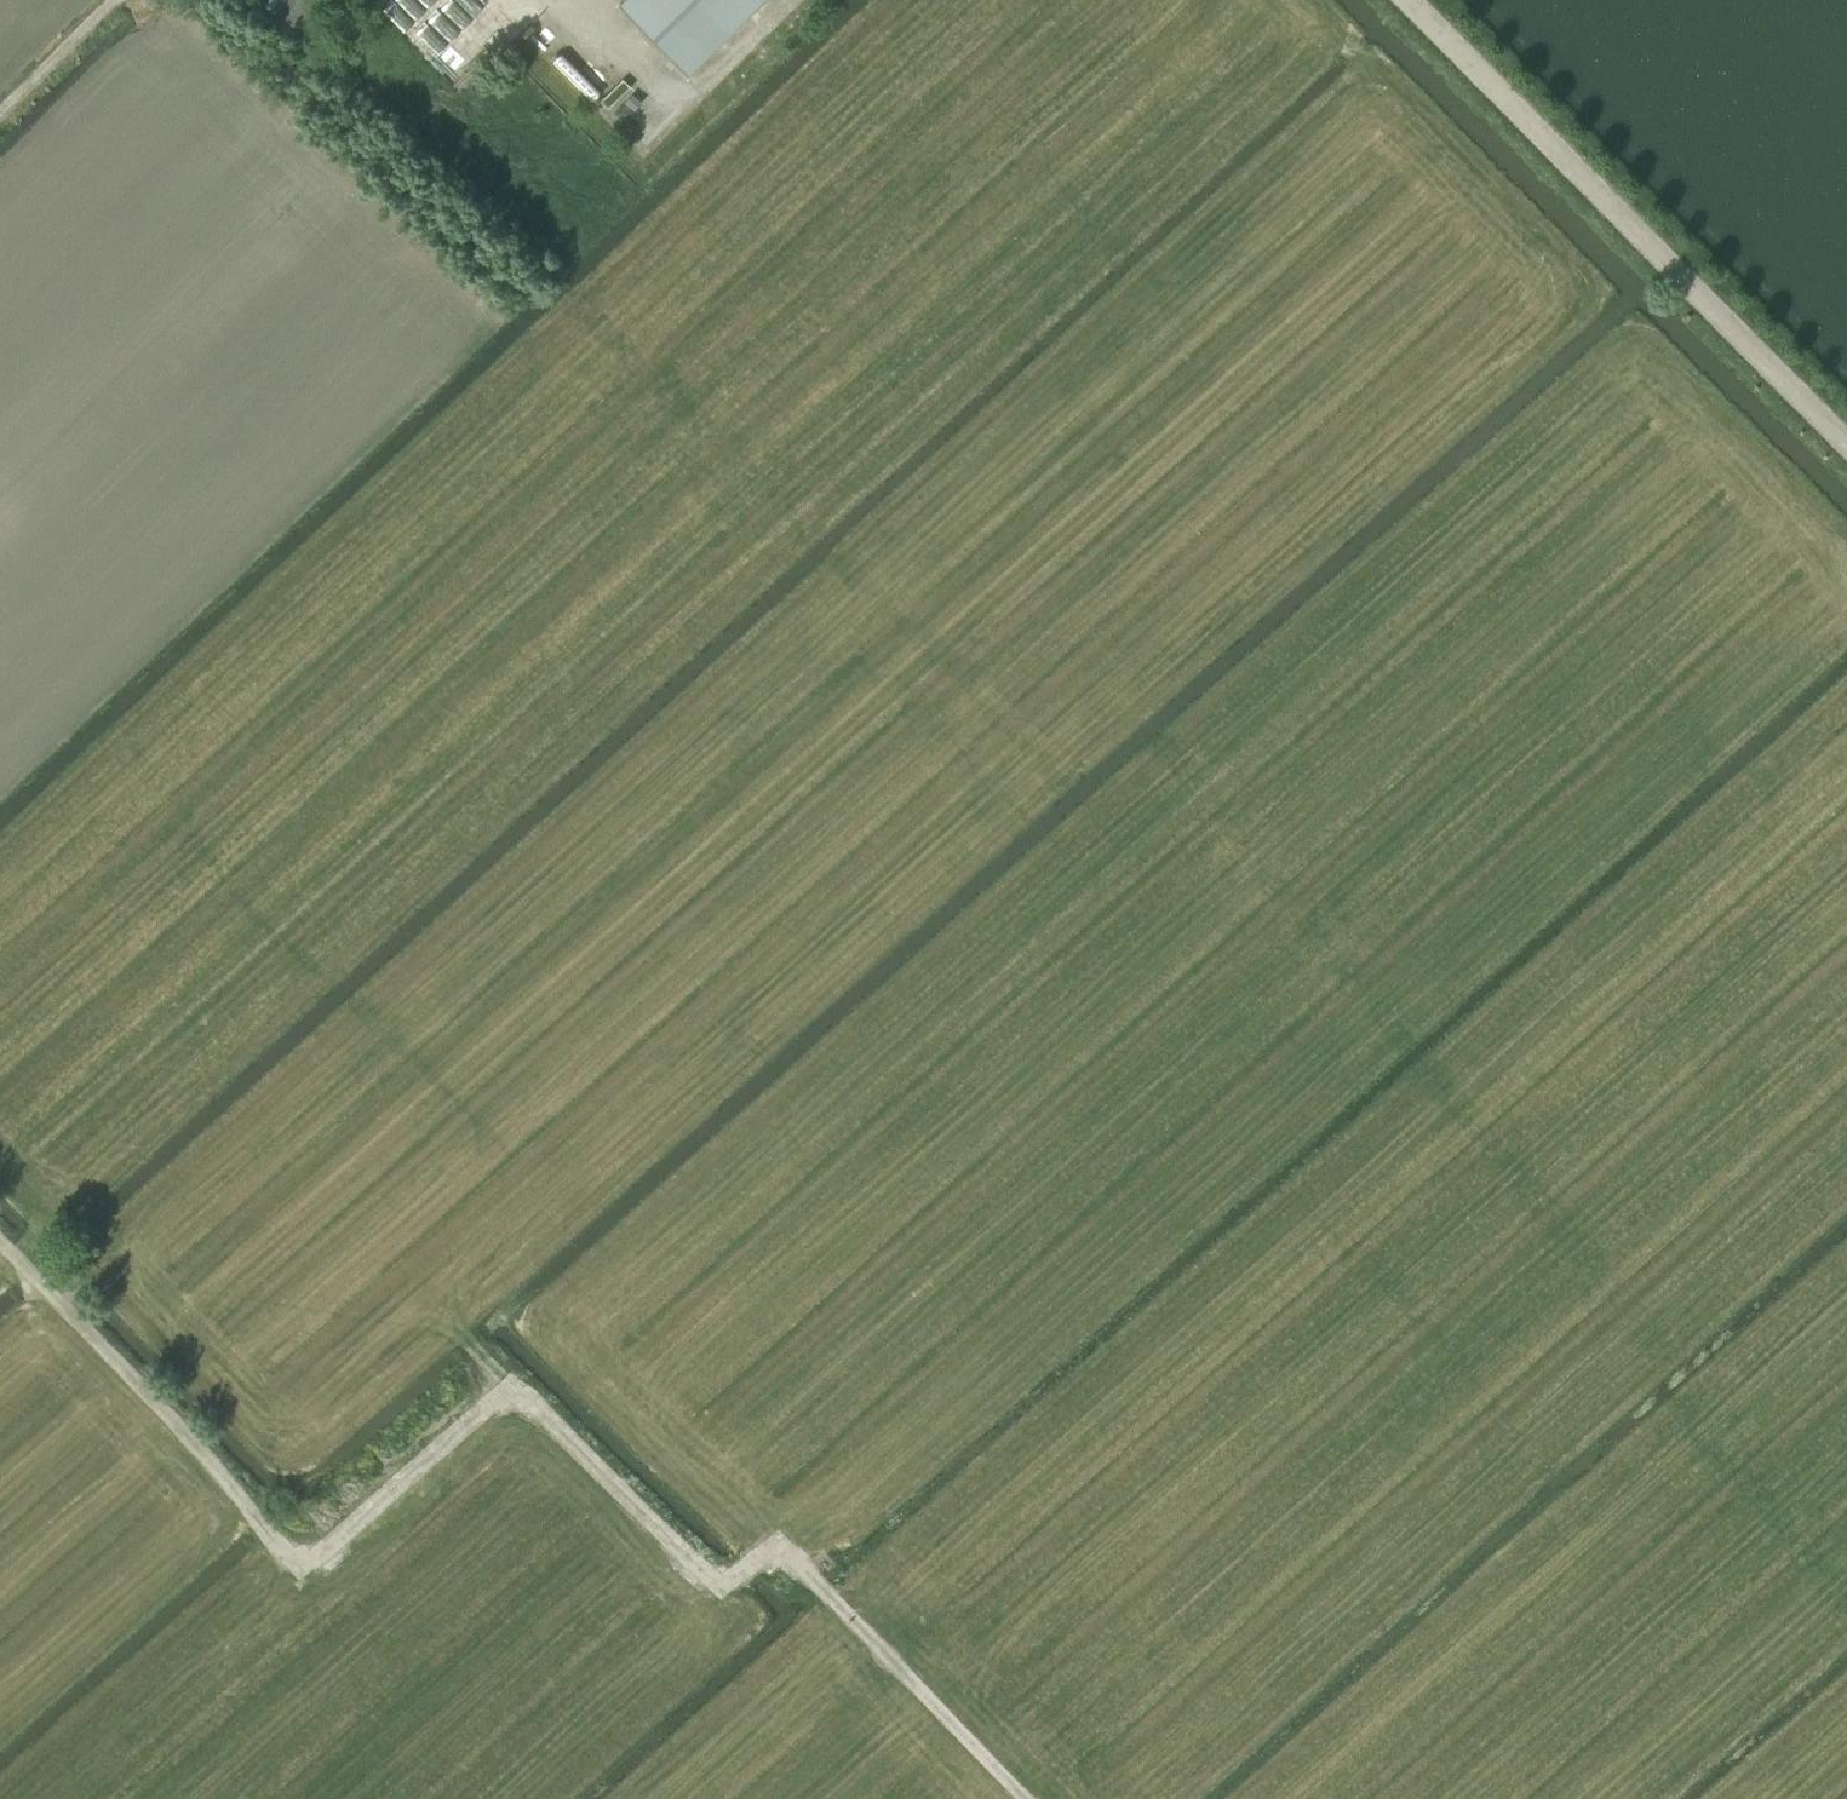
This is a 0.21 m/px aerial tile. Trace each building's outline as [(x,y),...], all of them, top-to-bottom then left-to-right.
[(766,0),(622,0),(617,5),(688,76),(766,0)]
